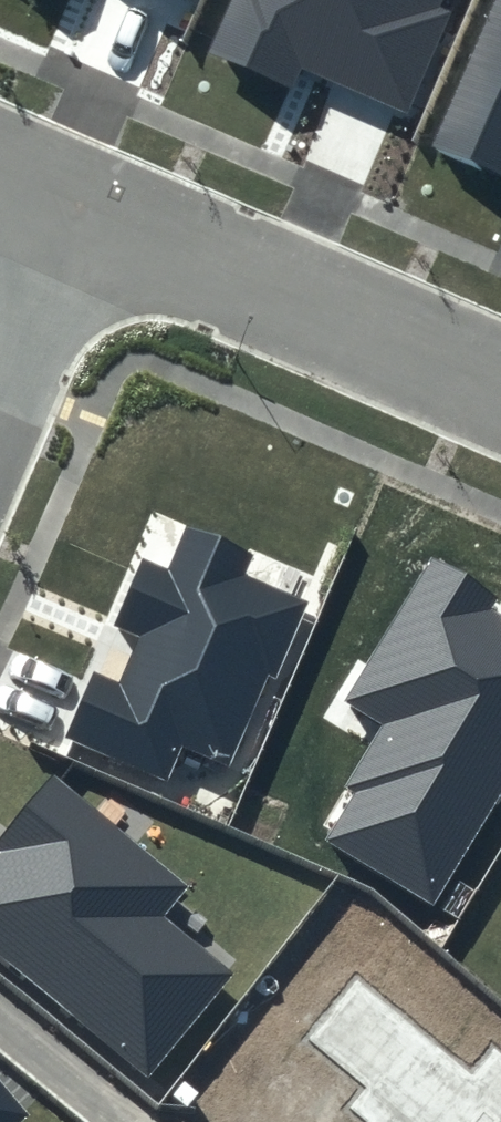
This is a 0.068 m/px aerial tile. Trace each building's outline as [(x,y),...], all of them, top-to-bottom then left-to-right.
[(213,53),(293,89),(303,68),(407,114),(450,10),(437,4),(439,0),(236,0),(213,53)] [(432,148),(500,179),(500,0),(494,0),(432,148)] [(251,553),(186,526),(170,568),(141,557),(113,626),(142,638),(120,683),(93,673),(65,737),(170,781),(184,746),(235,768),(305,601),(242,575),(251,553)] [(431,558),(344,701),(386,725),(347,789),(357,795),(327,839),(434,904),(500,792),(500,616),(489,609),(497,596),(431,558)] [(0,843),(0,955),(147,1080),(233,973),(165,918),(191,886),(56,777),(0,843)] [(494,1047),(472,1076),(358,981),(308,1041),(366,1089),(349,1110),(364,1121),(500,1121),(500,1052),(494,1047)] [(30,1114),(0,1079),(0,1121),(20,1121),(30,1114)]
